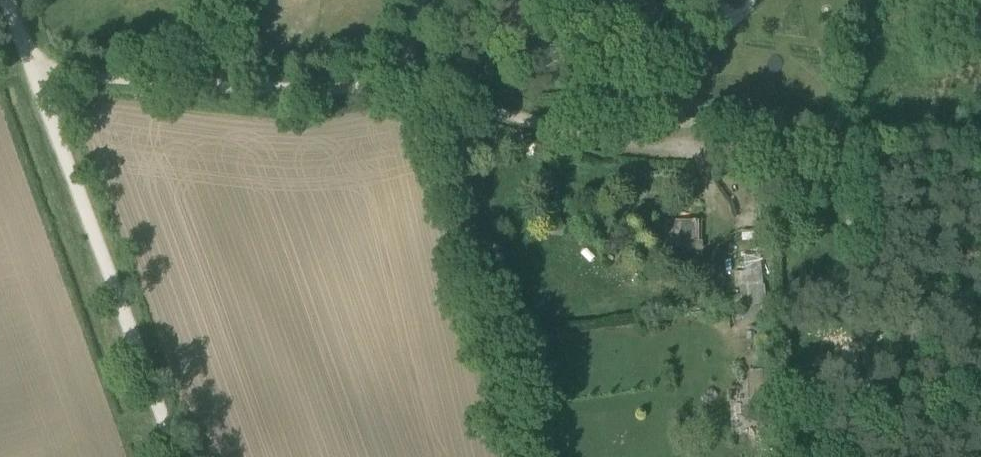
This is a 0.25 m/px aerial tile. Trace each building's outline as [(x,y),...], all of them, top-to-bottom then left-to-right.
[(724,3),(740,8),(743,1),(743,0),(725,0),(724,3)] [(697,243),(697,222),(695,222),(695,221),(692,221),(692,222),(680,222),(680,223),(664,223),(664,237),(663,248),(680,248),(680,244),(693,244),(693,247),(692,249),(695,249),(700,249),(700,246),(700,243),(698,243),(697,243)] [(764,306),(760,258),(744,258),(744,272),(734,272),(735,287),(739,286),(741,297),(727,299),(729,311),(764,306)] [(747,373),(749,411),(775,410),(773,372),(747,373)]
